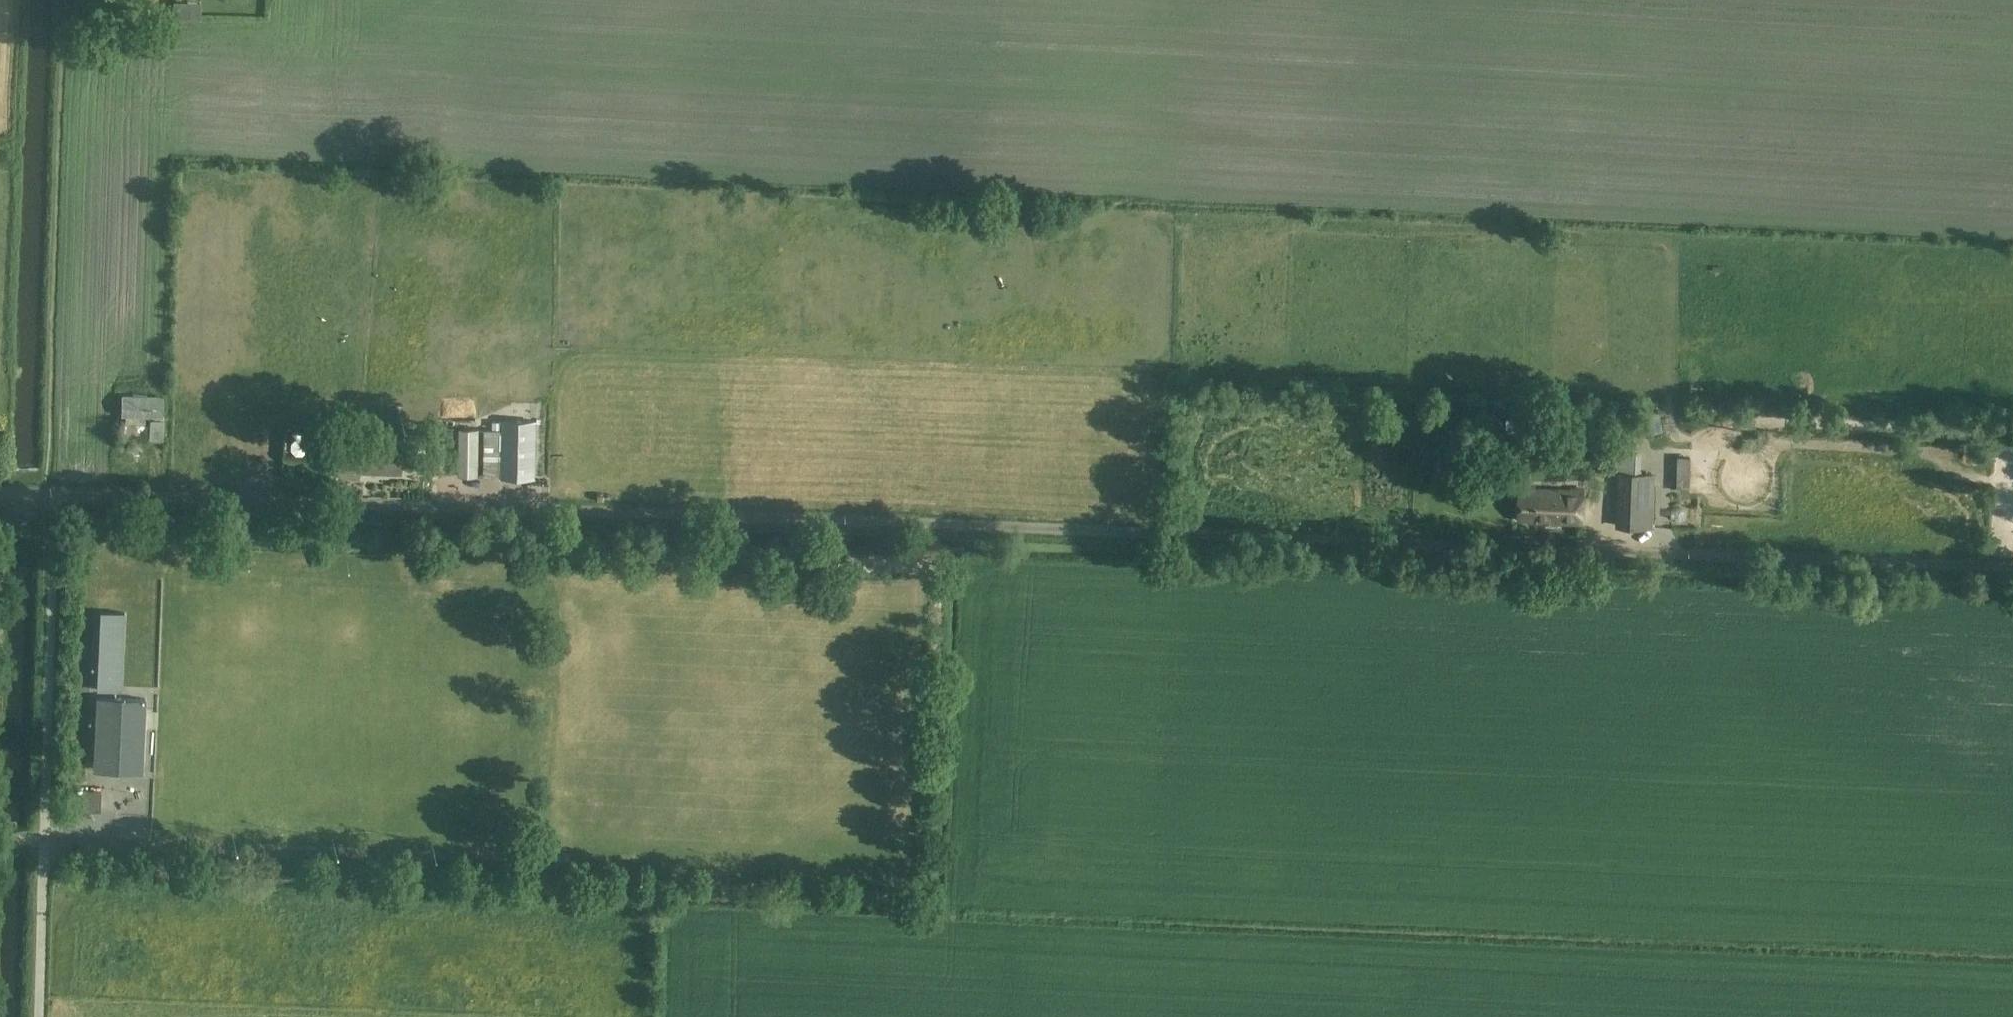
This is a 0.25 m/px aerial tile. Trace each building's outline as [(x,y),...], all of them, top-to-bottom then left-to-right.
[(163,396),(121,394),(121,414),(146,415),(146,414),(162,415),(163,396)] [(164,439),(165,418),(126,417),(125,436),(149,436),(149,439),(164,439)] [(535,478),(536,421),(503,420),(502,477),(535,478)] [(460,429),(459,476),(478,476),(479,429),(460,429)] [(338,478),(358,479),(359,473),(400,474),(401,439),(340,437),(338,478)] [(405,446),(404,468),(421,469),(422,447),(405,446)] [(1614,473),(1640,473),(1640,454),(1614,453),(1614,473)] [(1718,476),(1718,463),(1701,463),(1700,476),(1718,476)] [(1622,473),(1619,526),(1652,527),(1654,475),(1622,473)] [(1517,520),(1533,520),(1533,521),(1582,523),(1584,491),(1519,488),(1517,520)] [(124,613),(100,612),(96,690),(121,691),(124,613)] [(118,759),(118,772),(142,773),(145,699),(96,697),(94,758),(118,759)] [(100,811),(100,791),(85,790),(84,810),(100,811)]
